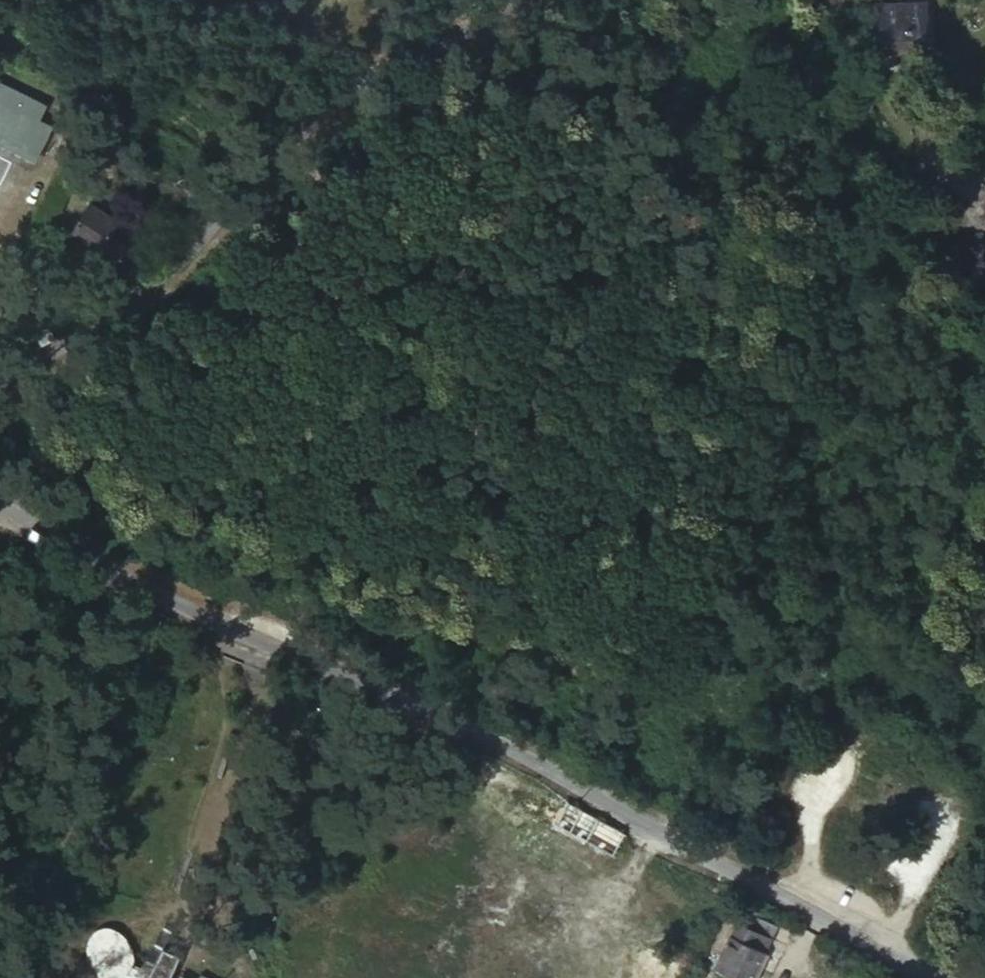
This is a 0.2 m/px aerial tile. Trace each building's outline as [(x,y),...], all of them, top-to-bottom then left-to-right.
[(825,10),(845,8),(842,0),(820,0),(825,10)] [(921,43),(919,13),(924,13),(924,4),(919,4),(919,0),(877,0),(879,45),(921,43)] [(45,137),(59,108),(0,78),(0,114),(45,137)] [(87,205),(70,235),(99,251),(95,257),(115,268),(126,247),(108,237),(117,221),(87,205)] [(57,326),(44,332),(48,341),(59,336),(61,335),(57,326)] [(5,354),(15,336),(0,328),(0,351),(5,354)] [(721,975),(727,977),(763,977),(771,963),(768,962),(780,938),(761,929),(756,939),(742,933),(736,946),(734,946),(721,975)] [(126,971),(128,969),(128,968),(129,966),(130,964),(131,962),(131,960),(131,958),(130,954),(130,953),(129,950),(126,946),(124,942),(122,939),(118,936),(115,933),(112,932),(110,931),(108,931),(104,930),(102,930),(100,930),(97,931),(95,932),(94,933),(92,935),(90,936),(89,938),(88,940),(87,943),(86,945),(85,948),(85,953),(85,956),(85,959),(87,963),(88,966),(89,968),(89,970),(91,972),(92,974),(95,976),(97,977),(142,977),(126,971)] [(170,971),(177,955),(159,947),(148,970),(143,977),(167,977),(170,971)] [(126,971),(142,977),(143,977),(148,970),(138,966),(131,962),(130,964),(129,966),(128,968),(128,969),(126,971)]
